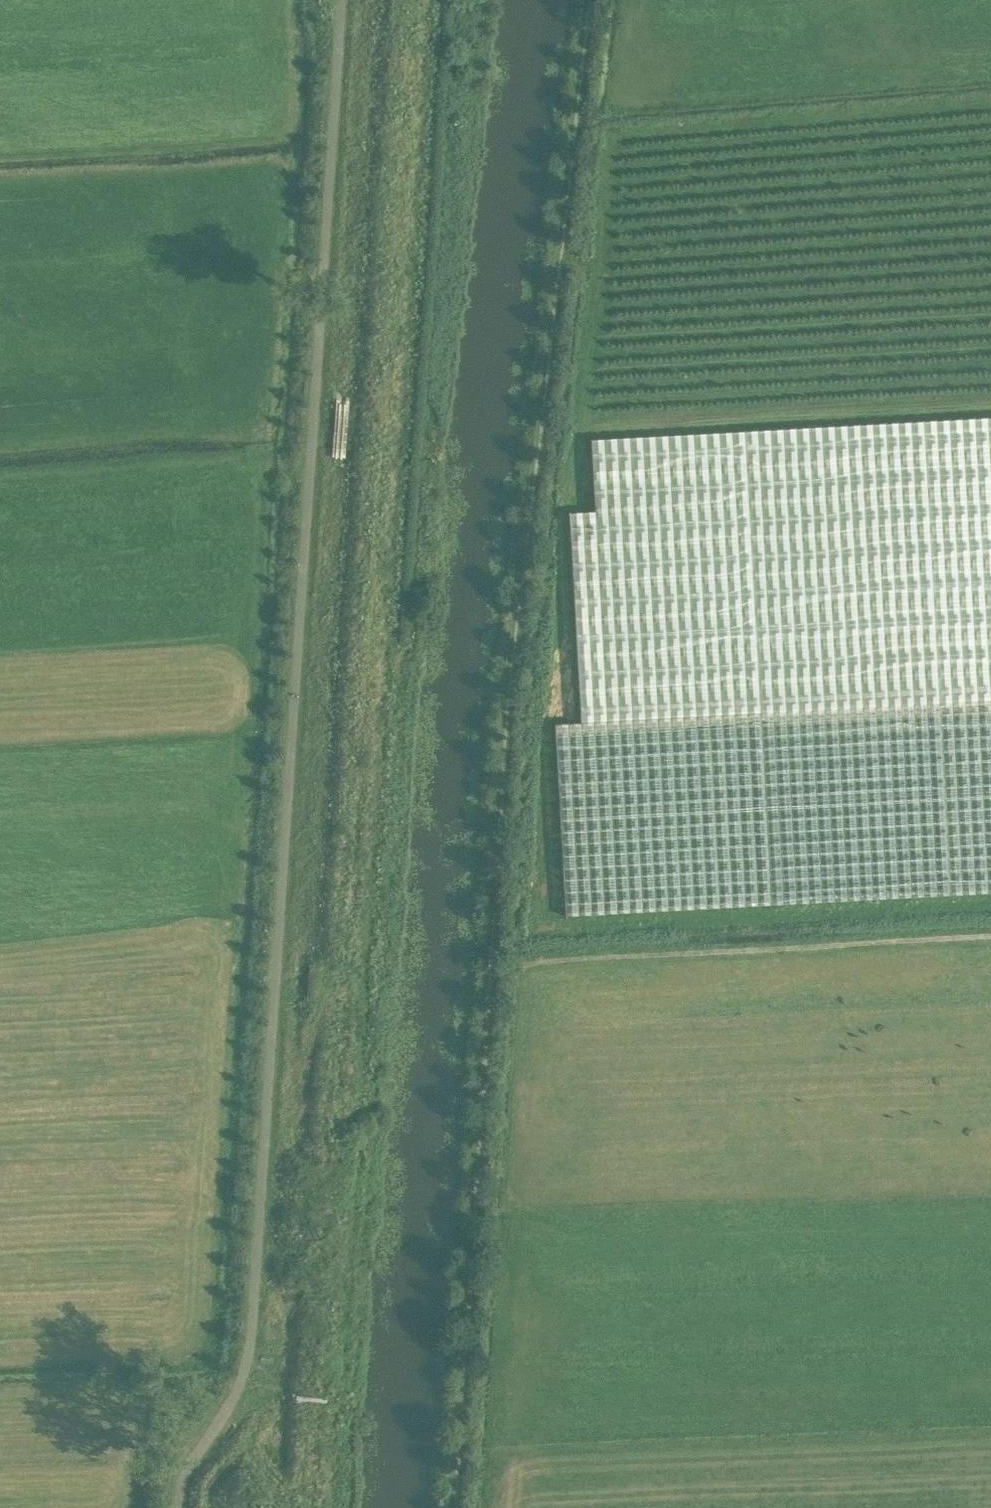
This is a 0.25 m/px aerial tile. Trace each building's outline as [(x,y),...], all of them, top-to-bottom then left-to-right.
[(360,406),(332,404),(327,459),(355,461),(360,406)] [(589,437),(593,509),(567,510),(578,721),(553,722),(562,915),(990,892),(990,416),(589,437)]
